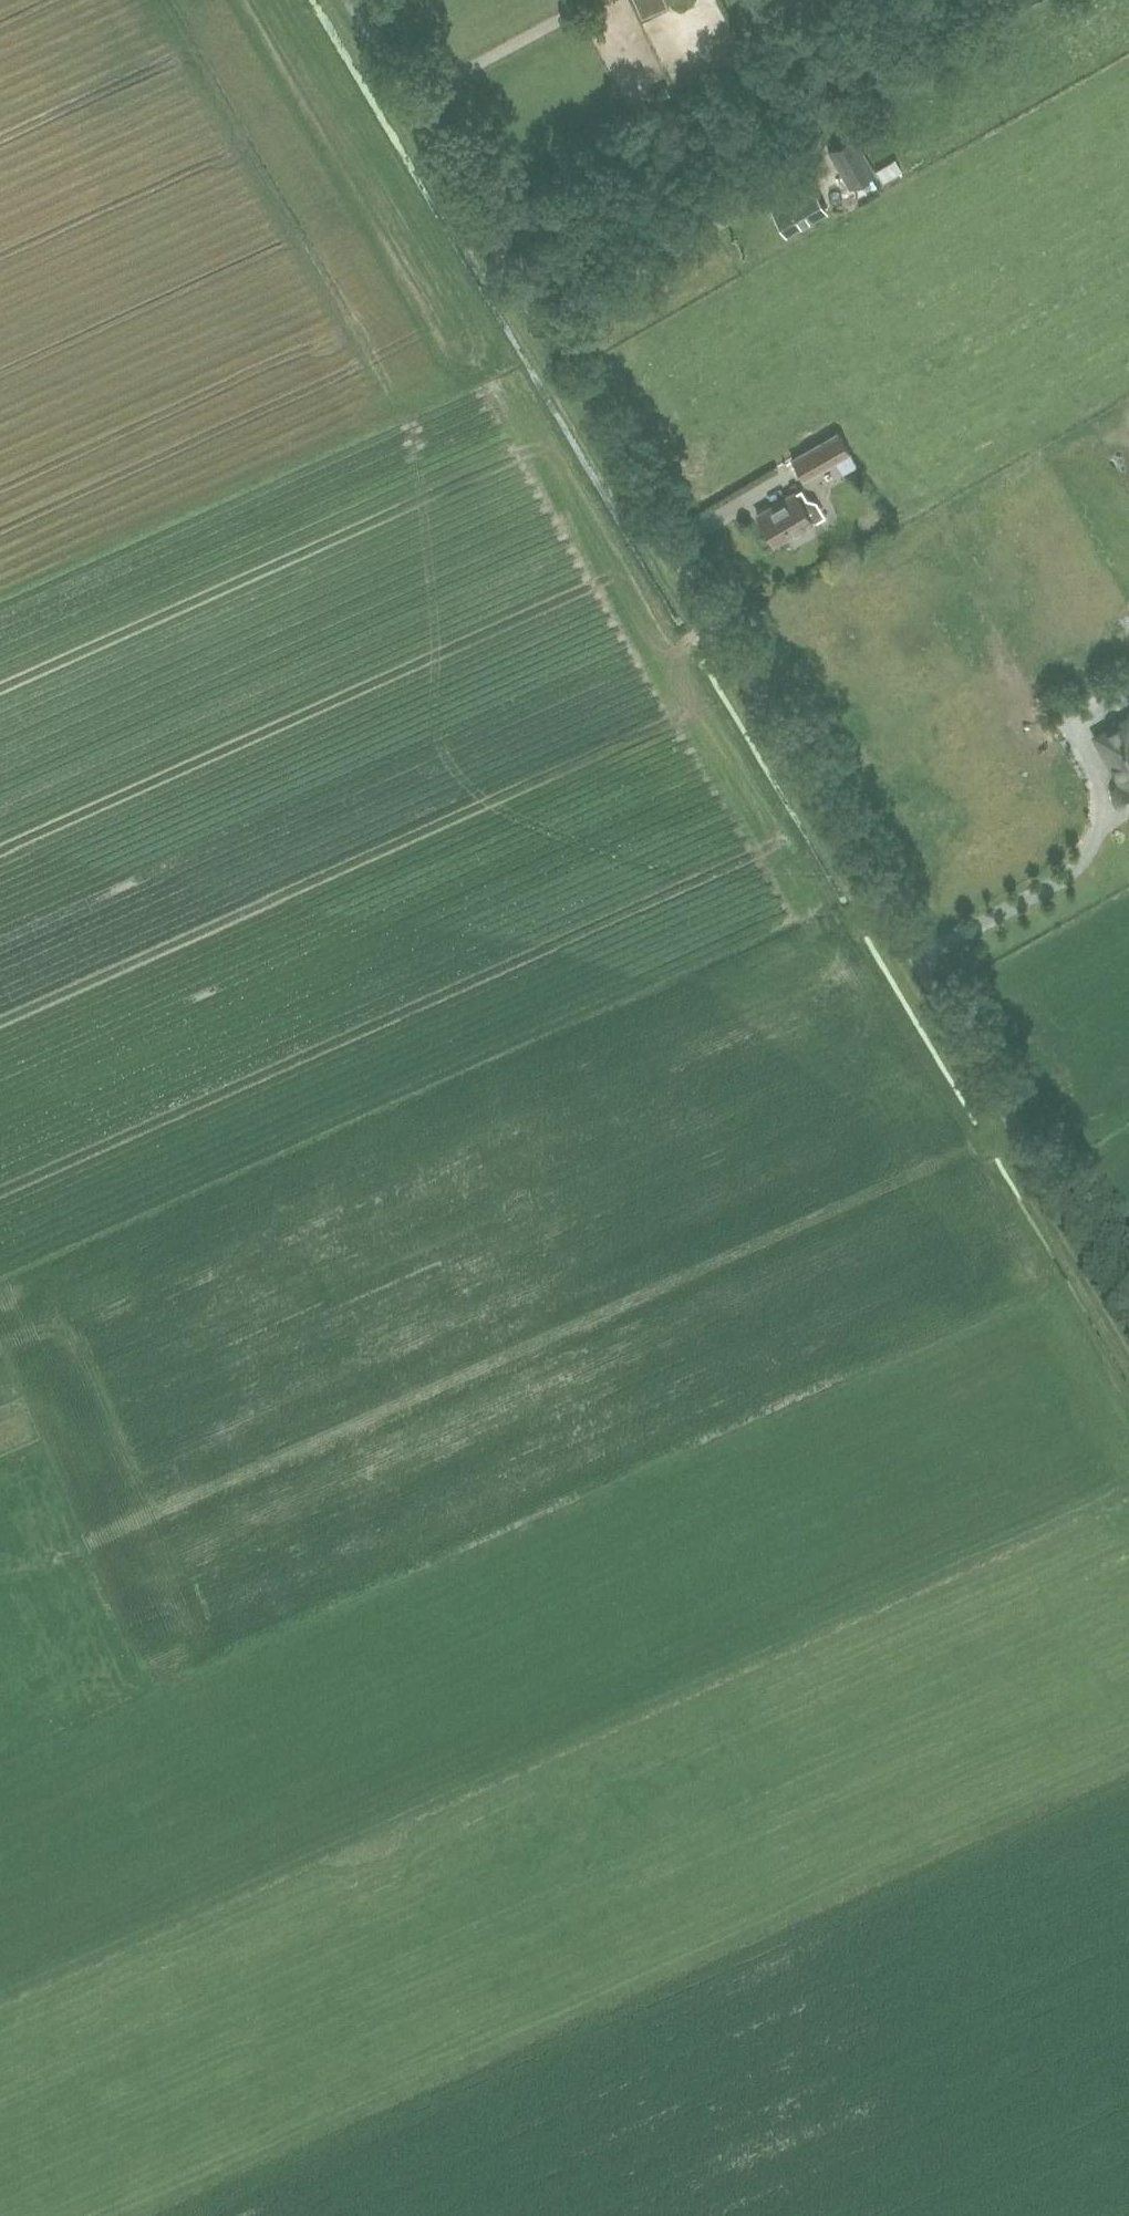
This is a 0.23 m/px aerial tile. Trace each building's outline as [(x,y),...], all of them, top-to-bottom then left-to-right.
[(850,187),(875,172),(853,135),(828,150),(850,187)] [(787,233),(826,211),(812,186),(772,208),(787,233)] [(549,252),(557,247),(553,240),(545,245),(549,252)] [(857,464),(838,432),(793,458),(804,477),(835,459),(843,472),(857,464)] [(805,499),(801,490),(795,493),(795,492),(757,514),(774,543),(817,518),(820,509),(815,501),(805,499)] [(1128,806),(1128,717),(1096,736),(1121,783),(1118,784),(1117,785),(1115,787),(1114,789),(1114,791),(1113,794),(1113,796),(1114,799),(1116,801),(1117,803),(1119,804),(1120,805),(1123,806),(1125,806),(1128,806)]
